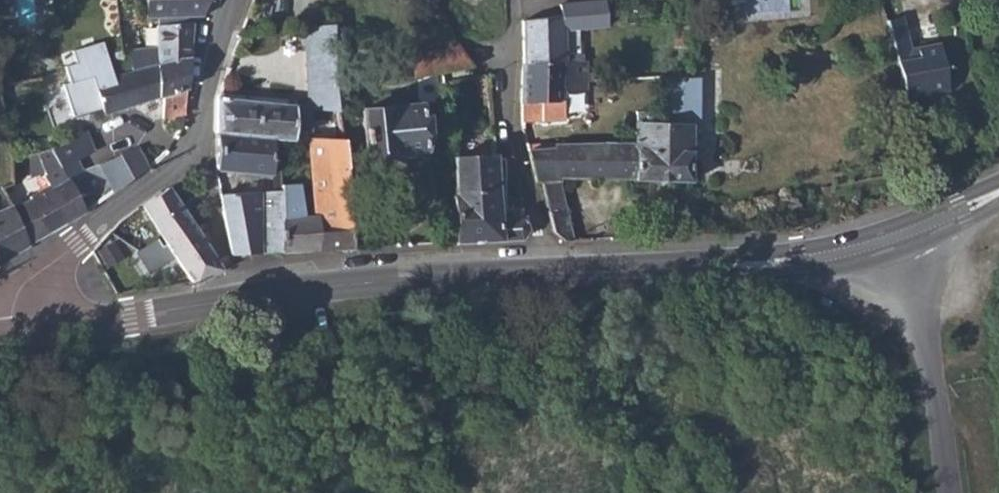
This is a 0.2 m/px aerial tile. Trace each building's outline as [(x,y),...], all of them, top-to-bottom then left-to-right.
[(145,17),(192,15),(202,15),(207,0),(144,0),(145,17)] [(521,58),(562,59),(563,27),(583,25),(605,23),(603,0),(578,0),(560,2),(559,11),(522,15),(521,58)] [(901,14),(886,18),(895,50),(910,47),(901,14)] [(157,47),(126,56),(130,72),(157,65),(189,56),(191,20),(157,26),(157,47)] [(338,25),(311,26),(313,91),(338,92),(338,86),(338,62),(338,25)] [(563,27),(562,59),(583,59),(583,25),(563,27)] [(910,47),(895,50),(906,97),(947,89),(938,42),(916,46),(917,51),(911,52),(910,47)] [(456,43),(427,48),(428,51),(431,71),(472,64),(458,45),(456,43)] [(189,56),(157,65),(158,97),(161,95),(162,118),(184,113),(186,87),(188,86),(189,56)] [(521,58),(519,101),(535,101),(541,118),(562,116),(561,87),(583,87),(584,77),(585,59),(583,59),(562,59),(521,58)] [(353,62),(338,62),(338,86),(351,86),(355,80),(353,78),(353,62)] [(130,72),(91,81),(101,116),(158,97),(157,65),(130,72)] [(553,145),(526,148),(534,181),(543,181),(561,181),(563,178),(688,181),(688,123),(696,124),(697,71),(689,71),(663,72),(663,109),(635,109),(634,137),(622,138),(553,140),(553,145)] [(217,97),(216,131),(273,135),(283,135),(295,136),(297,126),(310,126),(313,127),(314,119),(315,105),(217,97)] [(419,104),(361,106),(365,158),(391,157),(391,148),(422,146),(419,104)] [(333,136),(310,135),(316,214),(319,249),(352,247),(339,107),(315,105),(314,119),(322,120),(322,127),(333,128),(333,136)] [(86,129),(49,146),(50,148),(59,167),(64,177),(66,180),(82,171),(78,160),(96,149),(86,129)] [(273,135),(216,131),(216,168),(247,171),(271,172),(273,135)] [(100,164),(101,166),(104,173),(114,192),(154,162),(145,140),(100,164)] [(50,148),(34,152),(41,172),(59,167),(50,148)] [(9,158),(8,182),(41,172),(34,152),(9,158)] [(495,177),(493,155),(493,152),(454,155),(456,193),(453,193),(453,243),(485,240),(520,237),(526,228),(523,214),(498,215),(495,177)] [(507,154),(493,155),(495,177),(513,176),(507,154)] [(104,173),(101,166),(94,170),(97,176),(104,173)] [(64,177),(48,186),(65,224),(83,213),(66,180),(64,177)] [(561,181),(543,181),(549,211),(567,207),(561,181)] [(282,189),(279,251),(319,249),(316,214),(304,215),(301,183),(283,183),(282,189)] [(29,199),(10,208),(26,246),(65,224),(48,186),(28,197),(29,199)] [(170,186),(141,203),(166,242),(194,225),(170,186)] [(282,189),(258,191),(260,252),(279,251),(282,189)] [(258,191),(220,194),(232,254),(260,252),(258,191)] [(26,246),(10,208),(8,204),(0,208),(0,260),(26,246)] [(567,207),(549,211),(553,230),(567,240),(576,240),(567,207)] [(194,225),(166,242),(190,278),(194,286),(223,269),(218,262),(194,225)] [(152,227),(145,232),(149,239),(156,234),(152,227)] [(157,239),(145,246),(157,266),(170,259),(161,246),(157,239)]
